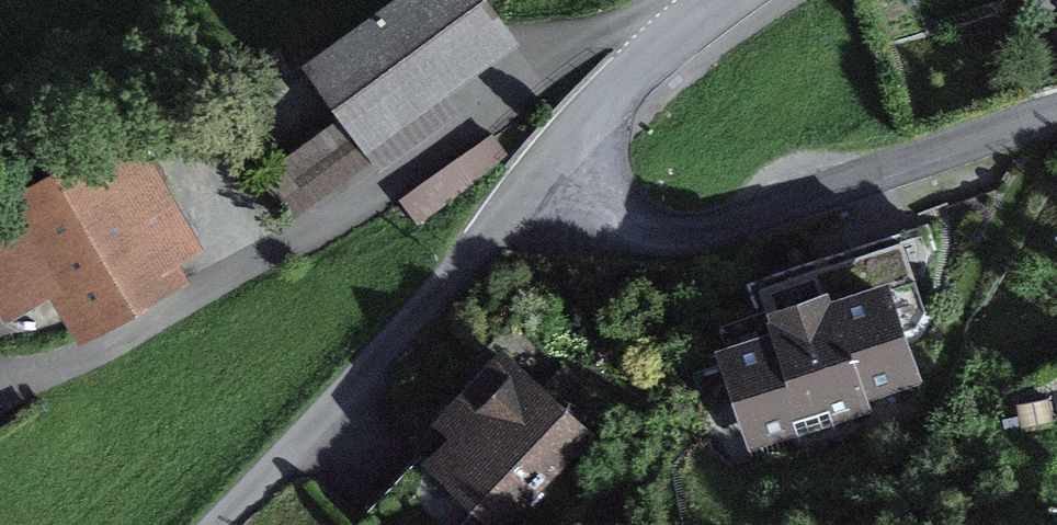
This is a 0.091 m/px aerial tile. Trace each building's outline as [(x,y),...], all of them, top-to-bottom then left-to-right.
[(301,70),(339,120),(365,158),(368,155),(449,97),(518,47),(484,0),(398,0),(301,70)] [(376,167),(381,173),(462,116),(449,97),(368,155),(376,167)] [(365,158),(339,120),(251,180),(284,229),(376,167),(368,155),(365,158)] [(0,209),(0,310),(8,324),(52,298),(81,348),(192,286),(182,269),(210,254),(140,131),(0,209)] [(491,134),(401,201),(418,225),(509,158),(491,134)] [(773,337),(718,356),(756,468),(804,452),(799,439),(873,415),(868,402),(922,384),(906,338),(888,286),(831,305),(828,295),(769,315),(765,316),(773,337)] [(504,349),(431,425),(443,436),(446,440),(423,464),(473,512),(487,524),(510,524),(596,436),(504,349)] [(1051,402),(1017,407),(1021,430),(1055,425),(1051,402)]
